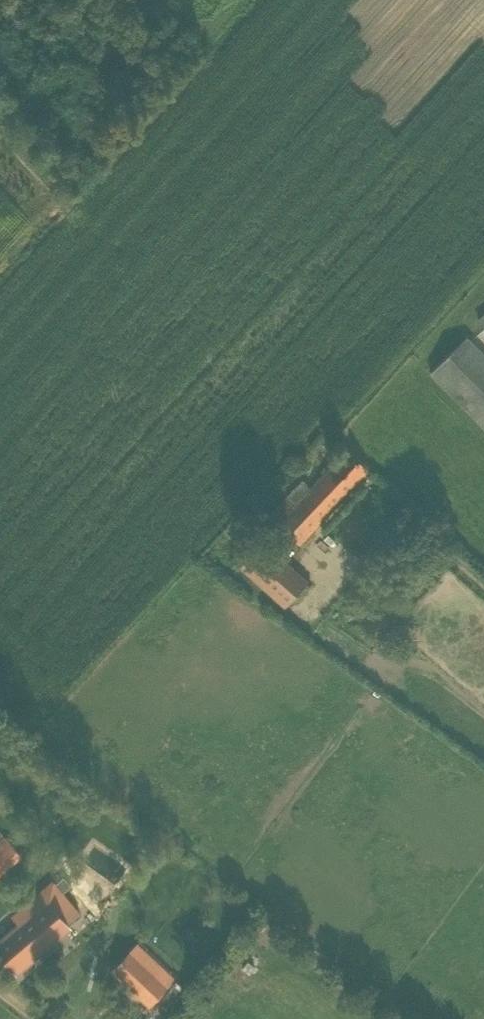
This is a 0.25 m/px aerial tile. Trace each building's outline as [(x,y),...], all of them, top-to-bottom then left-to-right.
[(466,339),(430,374),(483,429),(483,357),(466,339)] [(349,447),(308,485),(304,480),(268,513),(295,542),(372,472),(349,447)] [(262,541),(239,567),(285,607),(308,581),(262,541)] [(3,828),(0,830),(0,870),(22,854),(3,828)] [(20,926),(0,943),(0,955),(15,972),(70,925),(68,923),(79,913),(52,881),(11,916),(20,926)] [(137,944),(127,954),(113,969),(139,992),(162,967),(137,944)] [(186,988),(173,977),(161,991),(174,1002),(186,988)]
